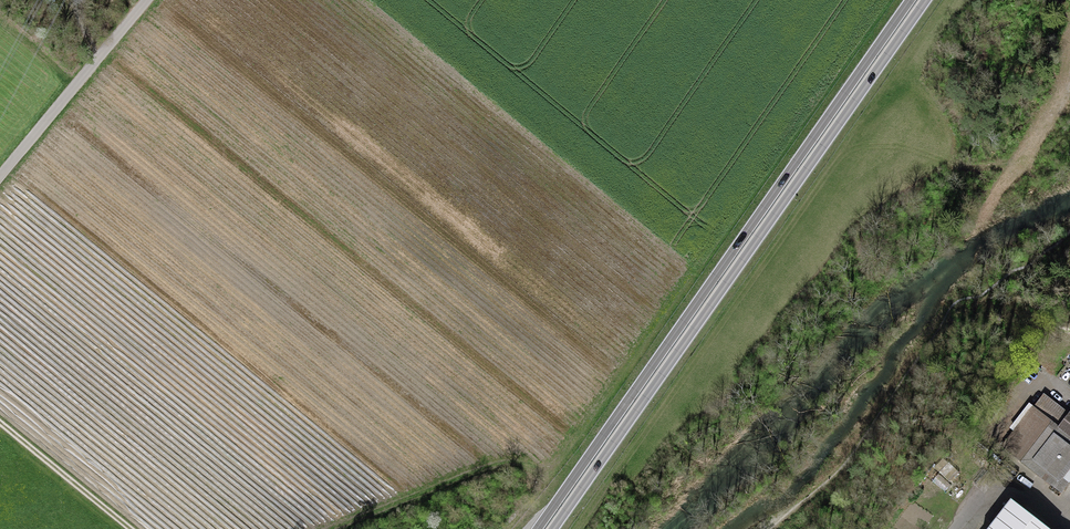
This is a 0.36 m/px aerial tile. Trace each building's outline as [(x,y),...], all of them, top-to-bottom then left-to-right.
[(1043,394),(1034,407),(1044,415),(1024,439),(1014,431),(1002,447),(1061,492),(1069,481),(1069,413),(1069,414),(1043,394)] [(1011,499),(988,528),(1050,528),(1011,499)]
